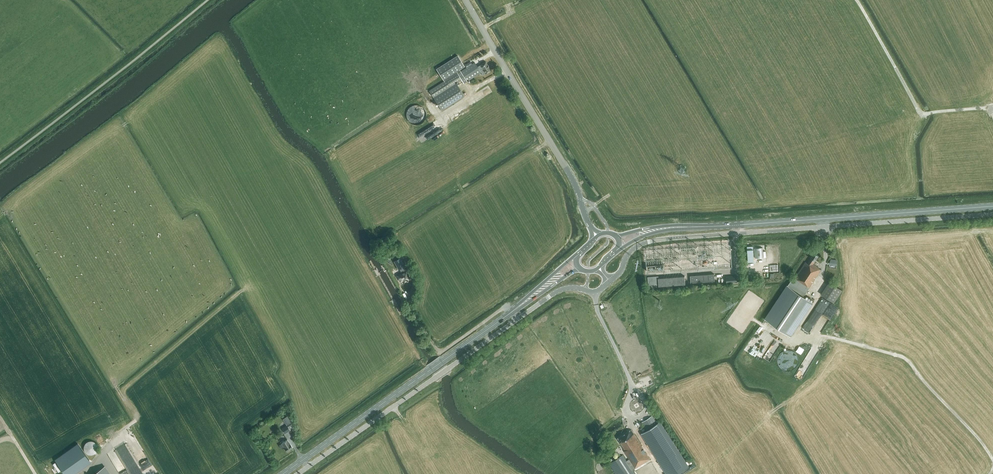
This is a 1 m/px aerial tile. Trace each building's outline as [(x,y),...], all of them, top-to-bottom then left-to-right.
[(464,66),(457,56),(437,69),(444,79),(464,66)] [(429,91),(433,97),(456,83),(461,80),(463,83),(481,72),(483,75),(491,70),(485,61),(477,66),(474,62),(429,91)] [(464,96),(456,83),(433,97),(442,110),(464,96)] [(416,118),(414,119),(416,123),(425,119),(423,115),(426,113),(423,106),(417,109),(419,114),(415,116),(416,118)] [(399,251),(396,245),(383,253),(385,257),(389,254),(391,258),(396,255),(395,254),(399,251)] [(813,264),(818,256),(814,253),(807,263),(805,262),(794,279),(792,278),(765,319),(790,336),(798,325),(813,303),(803,296),(821,270),(817,267),(813,264)] [(404,282),(410,279),(406,271),(407,271),(405,268),(400,271),(401,272),(396,275),(400,282),(403,280),(404,282)] [(690,275),(691,282),(715,281),(714,274),(690,275)] [(685,284),(685,276),(658,278),(658,276),(648,277),(648,285),(659,284),(659,286),(685,284)] [(834,303),(839,294),(842,290),(829,281),(821,294),(834,303)] [(762,333),(752,350),(756,353),(764,341),(765,342),(768,338),(766,336),(762,333)] [(776,338),(763,356),(769,360),(782,342),(776,338)] [(801,354),(805,348),(799,345),(795,351),(801,354)] [(796,354),(795,353),(794,352),(793,351),(792,350),(790,350),(789,350),(788,350),(786,350),(785,350),(784,351),(782,351),(781,352),(780,353),(779,354),(779,355),(778,357),(778,358),(777,359),(777,361),(777,362),(778,363),(778,365),(779,366),(780,367),(781,368),(782,369),(783,370),(784,370),(785,371),(787,371),(788,371),(790,371),(791,370),(792,370),(793,369),(795,368),(796,368),(796,366),(797,365),(798,364),(798,363),(798,361),(798,360),(798,359),(798,357),(798,356),(797,355),(796,354)] [(657,424),(652,416),(642,423),(647,431),(641,435),(666,473),(679,473),(689,467),(661,422),(657,424)] [(284,433),(290,430),(289,429),(294,426),(291,422),(286,425),(281,428),(284,433)] [(631,430),(617,439),(620,443),(621,443),(624,449),(625,451),(624,451),(629,459),(627,461),(623,455),(610,464),(616,473),(635,473),(631,468),(633,466),(635,468),(650,459),(631,430)] [(290,443),(289,443),(287,439),(281,443),(284,447),(287,451),(293,447),(290,443)] [(91,454),(93,454),(95,453),(96,452),(97,450),(97,448),(97,446),(96,444),(95,442),(93,441),(91,441),(89,441),(87,442),(85,444),(84,445),(84,448),(84,450),(85,451),(87,453),(89,454),(91,454)] [(78,443),(55,459),(65,473),(74,473),(91,462),(78,443)] [(132,473),(136,473),(141,470),(137,463),(135,464),(134,463),(128,467),(132,473)]
